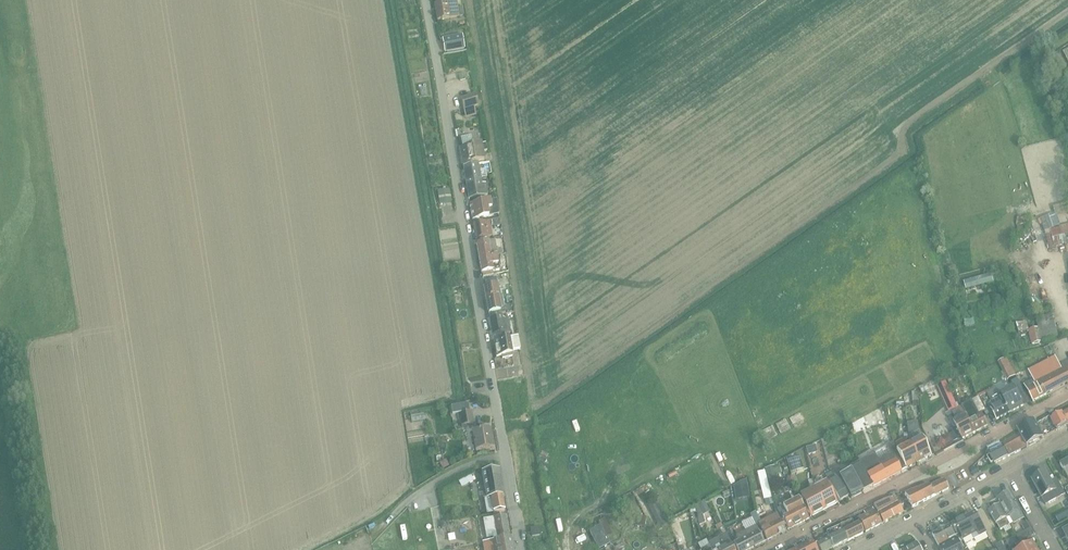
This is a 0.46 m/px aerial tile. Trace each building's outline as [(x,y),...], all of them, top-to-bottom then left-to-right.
[(435,4),(437,19),(456,16),(460,16),(459,14),(464,14),(462,5),(458,6),(457,0),(446,0),(446,2),(435,4)] [(462,35),(443,38),(445,51),(464,47),(462,35)] [(461,98),(464,109),(478,106),(476,94),(461,98)] [(460,148),(463,165),(484,161),(482,153),(486,152),(485,145),(481,145),(460,148)] [(463,166),(469,199),(488,196),(486,184),(482,185),(478,164),(463,166)] [(443,185),(443,198),(455,198),(455,185),(443,185)] [(490,201),(469,204),(472,219),(488,217),(488,216),(498,214),(496,200),(490,201)] [(1049,215),(1041,218),(1045,230),(1053,228),(1049,215)] [(473,223),(472,224),(475,238),(492,236),(491,227),(501,225),(500,219),(495,220),(473,223)] [(1067,240),(1067,221),(1056,223),(1059,241),(1067,240)] [(476,243),(479,258),(497,255),(502,254),(501,248),(496,249),(495,240),(476,243)] [(497,255),(479,258),(481,273),(482,273),(483,276),(493,275),(492,271),(499,270),(497,255)] [(964,281),(966,290),(994,282),(991,274),(964,281)] [(499,306),(504,305),(502,295),(501,295),(500,296),(499,287),(496,288),(495,287),(484,288),(483,289),(487,313),(488,315),(489,315),(504,313),(504,310),(499,310),(499,306)] [(489,317),(493,341),(508,339),(507,333),(510,333),(508,319),(502,320),(502,315),(500,315),(489,317)] [(525,333),(518,334),(522,349),(529,348),(525,333)] [(514,338),(508,339),(493,341),(495,356),(501,355),(501,358),(511,356),(511,352),(520,350),(517,337),(514,338)] [(1033,401),(1067,383),(1067,363),(1063,365),(1058,355),(1028,371),(1033,379),(1024,384),(1033,401)] [(1006,358),(998,362),(1001,368),(1009,364),(1006,358)] [(508,371),(520,370),(519,363),(507,365),(508,371)] [(958,369),(963,376),(967,373),(963,366),(958,369)] [(490,387),(490,373),(473,373),(473,387),(490,387)] [(946,382),(937,386),(943,399),(952,395),(946,382)] [(1005,391),(1000,394),(1009,412),(1023,405),(1014,387),(1005,391)] [(1009,412),(1000,394),(999,395),(996,389),(990,392),(994,399),(990,402),(993,407),(990,409),(996,419),(1009,412)] [(956,427),(962,438),(975,432),(987,425),(982,415),(979,416),(972,400),(962,406),(951,411),(959,426),(956,427)] [(1043,420),(1050,434),(1067,424),(1067,409),(1050,418),(1049,416),(1043,420)] [(459,413),(461,426),(473,424),(471,411),(459,413)] [(1034,420),(1018,429),(1019,432),(1027,446),(1043,437),(1050,434),(1043,420),(1036,423),(1034,420)] [(472,432),(475,451),(494,447),(490,428),(472,432)] [(915,442),(909,444),(919,462),(931,455),(925,445),(918,431),(911,435),(915,442)] [(1002,441),(1000,443),(1008,457),(1027,446),(1019,432),(1002,441)] [(939,440),(943,447),(953,442),(949,434),(939,440)] [(849,467),(851,470),(862,491),(906,468),(896,451),(892,443),(886,447),(860,461),(859,461),(849,467)] [(989,454),(986,456),(991,464),(994,462),(995,464),(1008,457),(1000,443),(991,450),(991,451),(988,452),(989,454)] [(909,444),(896,451),(906,468),(919,462),(909,444)] [(805,447),(807,454),(812,453),(814,450),(813,445),(807,447),(805,447)] [(799,454),(786,458),(789,469),(802,465),(799,454)] [(445,460),(439,463),(442,469),(448,466),(445,460)] [(1067,480),(1067,479),(1067,460),(1060,465),(1067,480)] [(777,463),(764,467),(769,481),(777,478),(776,473),(780,472),(777,463)] [(977,465),(971,468),(974,474),(980,471),(977,465)] [(502,496),(504,495),(499,468),(482,472),(486,497),(484,498),(487,513),(505,510),(502,496)] [(862,491),(851,470),(842,474),(841,472),(839,469),(837,470),(837,468),(834,470),(825,475),(838,500),(848,495),(850,498),(862,491)] [(764,470),(757,472),(760,485),(763,499),(771,497),(768,483),(764,470)] [(1046,473),(1032,480),(1041,496),(1042,498),(1046,505),(1058,498),(1065,494),(1058,481),(1052,484),(1046,473)] [(470,474),(464,477),(468,484),(474,481),(473,480),(475,479),(472,474),(470,475),(470,474)] [(746,478),(733,485),(733,486),(735,496),(748,493),(747,484),(746,478)] [(904,493),(912,508),(948,489),(944,480),(934,483),(929,486),(928,485),(909,491),(904,493)] [(826,481),(814,488),(824,509),(837,502),(831,491),(826,481)] [(814,488),(800,495),(810,516),(824,509),(814,488)] [(553,489),(547,490),(550,500),(556,498),(553,489)] [(1007,494),(996,500),(1006,518),(1010,516),(1013,522),(1024,517),(1019,509),(1016,511),(1007,494)] [(903,513),(900,506),(903,505),(899,498),(896,500),(894,496),(882,500),(873,505),(883,523),(903,513)] [(782,507),(777,510),(783,521),(788,530),(809,519),(798,499),(782,507)] [(1006,518),(996,500),(988,504),(991,510),(989,512),(996,525),(997,524),(1000,530),(1010,525),(1006,518)] [(704,502),(698,505),(702,514),(709,511),(704,502)] [(865,513),(857,518),(865,532),(865,533),(881,524),(873,509),(872,506),(863,510),(865,513)] [(777,514),(758,523),(766,540),(785,531),(777,515),(775,511),(777,514)] [(979,537),(986,533),(976,513),(969,516),(969,515),(951,524),(957,535),(959,534),(962,540),(971,535),(974,540),(979,537)] [(485,532),(492,531),(493,540),(482,542),(484,549),(514,549),(511,537),(494,540),(493,537),(509,534),(505,515),(483,519),(485,532)] [(635,526),(645,527),(646,517),(636,516),(635,526)] [(733,544),(736,549),(748,549),(764,542),(755,526),(751,518),(741,524),(745,532),(736,536),(739,541),(733,544)] [(840,524),(848,540),(862,533),(857,523),(854,524),(851,518),(840,524)] [(465,531),(463,526),(467,524),(465,519),(455,523),(456,525),(447,528),(452,540),(465,535),(463,532),(465,531)] [(826,531),(829,537),(834,547),(848,540),(840,524),(826,531)] [(600,525),(589,531),(599,549),(609,544),(600,525)] [(949,526),(932,535),(940,549),(962,549),(949,526)] [(1031,528),(1016,536),(1019,542),(1034,534),(1031,528)] [(708,544),(708,545),(709,547),(711,549),(733,549),(725,534),(718,537),(717,538),(718,539),(708,544)] [(1019,542),(1016,536),(1016,535),(1006,541),(1009,548),(1019,542)] [(829,537),(816,543),(820,549),(828,549),(834,547),(829,537)] [(800,546),(802,549),(815,549),(811,542),(810,541),(800,546)]
